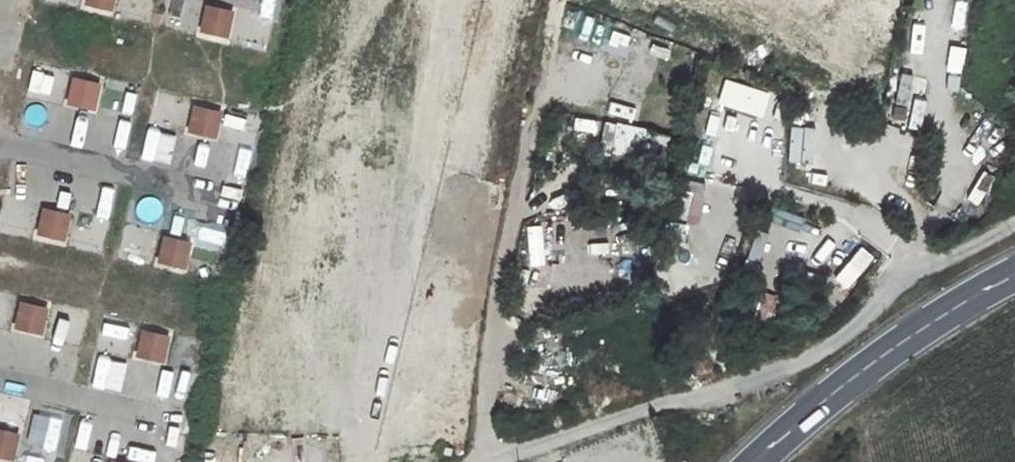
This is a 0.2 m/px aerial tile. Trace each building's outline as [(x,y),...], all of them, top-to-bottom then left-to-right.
[(112,0),(87,0),(86,4),(110,10),(112,0)] [(237,37),(267,42),(274,0),(243,0),(237,37)] [(228,24),(231,12),(207,5),(204,18),(228,24)] [(226,36),(228,24),(204,18),(201,30),(226,36)] [(897,78),(898,101),(911,100),(909,77),(897,78)] [(95,97),(98,84),(74,79),(71,91),(95,97)] [(721,102),(752,109),(754,96),(724,89),(721,102)] [(92,109),(95,97),(71,91),(68,103),(92,109)] [(608,100),(605,112),(633,118),(636,106),(608,100)] [(216,124),(218,112),(194,106),(191,119),(216,124)] [(780,142),(782,117),(759,116),(757,140),(780,142)] [(213,136),(216,124),(191,119),(189,131),(213,136)] [(658,163),(664,133),(611,122),(605,152),(658,163)] [(788,126),(787,162),(813,163),(814,127),(788,126)] [(712,164),(717,137),(703,135),(698,161),(712,164)] [(13,205),(19,180),(8,177),(2,203),(13,205)] [(65,227),(69,215),(44,209),(42,221),(65,227)] [(63,239),(65,227),(42,221),(38,233),(63,239)] [(544,266),(546,227),(530,226),(527,265),(544,266)] [(758,267),(766,235),(752,232),(744,264),(758,267)] [(186,255),(189,243),(164,237),(162,249),(186,255)] [(852,290),(873,254),(856,245),(835,281),(852,290)] [(183,267),(186,255),(162,249),(159,261),(183,267)] [(43,321),(46,309),(21,303),(19,316),(43,321)] [(40,333),(43,321),(19,316),(16,328),(40,333)] [(164,349),(167,337),(143,331),(140,343),(164,349)] [(161,362),(164,349),(140,343),(137,355),(161,362)] [(55,441),(62,415),(48,411),(42,438),(55,441)] [(82,450),(88,430),(79,427),(68,461),(98,461),(100,456),(82,450)] [(17,435),(0,431),(0,444),(14,447),(17,435)] [(14,447),(0,444),(0,456),(11,459),(14,447)]
